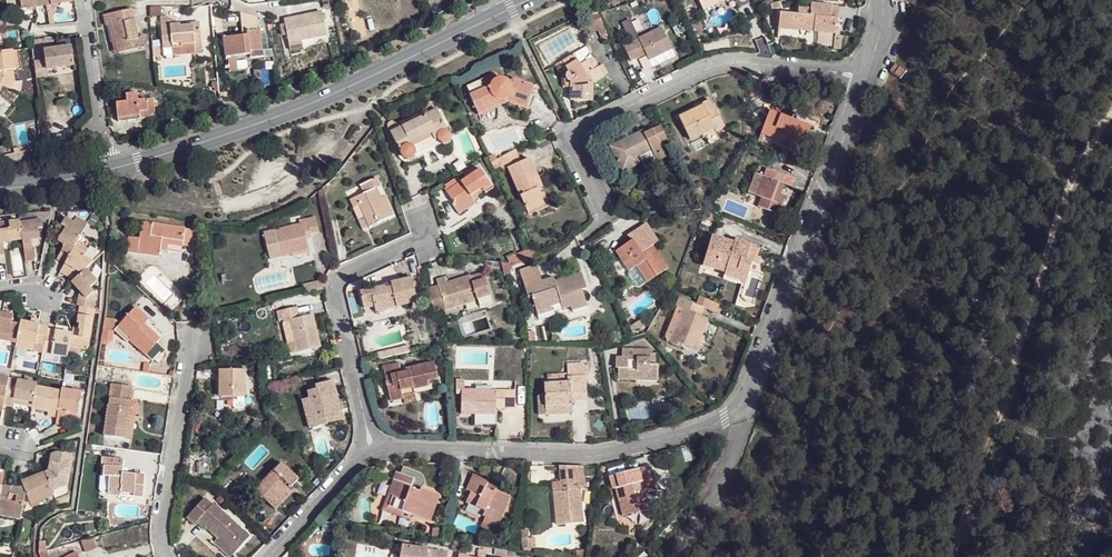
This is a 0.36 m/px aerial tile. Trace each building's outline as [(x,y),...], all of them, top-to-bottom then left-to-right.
[(39,7),(38,0),(7,0),(8,8),(20,6),(21,10),(30,9),(39,7)] [(701,10),(715,4),(723,0),(696,0),(701,10)] [(778,17),(776,33),(835,36),(836,19),(829,18),(830,7),(810,6),(810,11),(796,10),(796,18),(778,17)] [(107,17),(110,27),(116,26),(123,51),(143,47),(140,37),(135,38),(132,25),(129,11),(107,17)] [(255,16),(239,13),(241,26),(243,38),(225,41),(225,52),(227,64),(241,62),(240,58),(263,54),(260,32),(258,32),(255,16)] [(319,14),(281,21),(284,38),(286,54),(299,52),(297,41),(323,35),(319,14)] [(184,29),(183,25),(178,26),(177,16),(162,18),(165,51),(184,49),(184,47),(204,45),(202,23),(199,24),(196,24),(196,27),(184,29)] [(116,26),(110,27),(116,52),(123,51),(116,26)] [(629,61),(636,58),(632,50),(642,46),(645,53),(647,57),(649,61),(670,51),(661,28),(622,45),(629,61)] [(835,36),(776,33),(775,39),(834,44),(835,36)] [(204,51),(204,45),(184,47),(184,49),(184,53),(204,51)] [(632,50),(636,58),(645,53),(642,46),(632,50)] [(670,51),(649,61),(652,69),(674,59),(670,51)] [(43,68),(31,69),(32,85),(44,84),(43,77),(70,74),(68,55),(42,57),(43,68)] [(573,57),(561,63),(569,75),(564,77),(566,83),(568,85),(569,101),(588,102),(589,93),(591,84),(602,78),(597,68),(588,72),(584,65),(579,67),(573,57)] [(0,58),(0,92),(7,95),(10,87),(8,78),(4,77),(3,58),(0,58)] [(569,75),(561,63),(552,68),(560,86),(564,85),(565,101),(569,101),(568,85),(566,83),(564,77),(569,75)] [(469,96),(476,108),(499,98),(505,100),(506,96),(526,101),(528,94),(530,86),(510,79),(504,81),(496,77),(490,80),(488,83),(490,87),(469,96)] [(125,102),(119,102),(116,103),(112,104),(115,124),(139,119),(152,111),(150,98),(138,100),(136,93),(123,95),(125,102)] [(499,98),(476,108),(478,115),(498,105),(505,106),(507,102),(525,107),(526,101),(506,96),(505,100),(499,98)] [(708,121),(716,118),(707,101),(701,104),(695,107),(697,110),(676,121),(687,140),(700,133),(708,128),(710,126),(708,121)] [(809,124),(787,116),(778,111),(768,107),(759,130),(777,138),(799,147),(809,124)] [(789,110),(787,116),(809,124),(811,119),(789,110)] [(438,112),(390,138),(401,158),(404,162),(406,163),(410,163),(413,162),(416,159),(415,155),(413,152),(411,148),(432,138),(436,146),(442,143),(445,146),(447,147),(451,146),(453,144),(453,140),(452,136),(438,112)] [(720,127),(716,118),(708,121),(710,126),(708,128),(710,132),(720,127)] [(623,172),(634,166),(631,159),(637,156),(651,149),(649,147),(659,142),(652,127),(634,136),(632,134),(609,147),(616,159),(623,172)] [(708,128),(700,133),(701,137),(710,132),(708,128)] [(797,152),(799,147),(777,138),(774,142),(797,152)] [(651,149),(637,156),(640,161),(641,162),(663,149),(659,142),(649,147),(651,149)] [(513,152),(502,158),(507,170),(519,165),(513,152)] [(631,159),(634,166),(641,162),(640,161),(637,156),(631,159)] [(519,165),(507,170),(524,209),(541,202),(536,191),(532,180),(536,179),(528,161),(519,165)] [(447,199),(451,204),(464,195),(467,199),(486,184),(473,168),(443,194),(447,199)] [(772,199),(776,193),(780,186),(787,189),(790,180),(762,169),(756,185),(752,196),(756,197),(752,208),(771,216),(777,202),(772,199)] [(360,207),(357,209),(366,230),(379,224),(392,217),(384,197),(381,198),(377,189),(379,188),(376,179),(358,187),(361,197),(356,200),(360,207)] [(752,196),(756,185),(748,181),(743,193),(752,196)] [(780,195),(776,193),(772,199),(777,202),(780,195)] [(464,195),(451,204),(454,209),(467,199),(464,195)] [(352,211),(357,209),(360,207),(356,200),(349,203),(352,211)] [(543,206),(541,202),(524,209),(526,214),(543,206)] [(181,241),(180,247),(185,247),(190,248),(192,230),(141,222),(136,254),(156,257),(158,248),(159,238),(181,241)] [(309,222),(303,224),(308,238),(310,237),(315,235),(309,222)] [(622,269),(625,269),(632,264),(636,271),(641,280),(662,268),(649,245),(655,241),(644,222),(633,229),(637,236),(628,241),(627,237),(618,242),(610,248),(622,269)] [(308,238),(303,224),(297,227),(298,230),(304,246),(312,242),(310,237),(308,238)] [(77,252),(88,233),(78,226),(74,233),(67,228),(63,234),(65,236),(62,241),(65,242),(59,252),(66,256),(60,267),(63,269),(66,271),(77,252)] [(624,233),(627,237),(628,241),(637,236),(633,229),(624,233)] [(304,246),(298,230),(261,245),(269,267),(281,264),(307,254),(306,250),(304,246)] [(22,235),(24,252),(27,272),(32,271),(38,270),(35,255),(41,254),(39,243),(45,242),(41,231),(22,235)] [(10,254),(24,252),(22,235),(22,233),(0,236),(0,256),(10,254)] [(730,243),(707,236),(699,263),(722,271),(721,274),(741,281),(749,262),(752,263),(758,247),(732,238),(730,243)] [(167,245),(180,247),(181,241),(159,238),(158,248),(166,249),(167,245)] [(77,252),(66,271),(61,281),(63,282),(65,284),(70,275),(82,283),(85,280),(96,271),(86,264),(89,260),(77,252)] [(309,258),(307,254),(281,264),(282,269),(309,258)] [(632,264),(625,269),(628,275),(636,271),(632,264)] [(533,299),(537,311),(551,308),(562,305),(563,307),(585,301),(581,288),(586,286),(581,271),(568,275),(554,279),(552,274),(540,277),(537,267),(519,272),(528,301),(533,299)] [(70,275),(65,284),(74,290),(82,283),(70,275)] [(440,281),(436,281),(444,311),(476,303),(477,308),(493,305),(485,276),(476,278),(477,283),(471,284),(469,279),(460,281),(461,284),(447,287),(444,280),(440,281)] [(82,283),(74,290),(69,294),(74,301),(79,307),(77,314),(81,315),(92,318),(93,309),(89,307),(89,306),(94,303),(90,298),(96,293),(85,280),(82,283)] [(367,305),(367,309),(382,305),(384,311),(412,303),(405,281),(386,286),(386,289),(379,292),(378,288),(355,295),(358,307),(362,306),(367,305)] [(688,311),(689,302),(677,299),(667,339),(681,343),(691,346),(696,328),(699,314),(694,313),(688,311)] [(585,301),(563,307),(564,313),(587,306),(585,301)] [(696,303),(689,302),(688,311),(694,313),(696,303)] [(382,305),(367,309),(369,316),(384,311),(382,305)] [(136,310),(119,328),(131,339),(129,341),(153,364),(164,352),(161,349),(158,346),(161,341),(145,326),(148,321),(136,310)] [(294,310),(280,313),(281,323),(290,321),(296,354),(319,348),(315,332),(311,316),(296,319),(294,310)] [(96,318),(92,318),(81,315),(79,324),(77,334),(81,335),(79,345),(71,343),(69,355),(88,359),(96,318)] [(6,351),(8,346),(17,348),(20,334),(10,331),(11,325),(3,323),(0,322),(0,349),(6,351)] [(131,339),(119,328),(117,330),(129,341),(131,339)] [(700,329),(696,328),(691,346),(694,347),(700,329)] [(20,334),(17,348),(44,355),(47,339),(48,336),(34,333),(21,330),(20,334)] [(47,339),(44,355),(43,362),(67,367),(69,355),(71,343),(59,341),(47,339)] [(634,380),(654,381),(654,374),(655,367),(647,367),(648,352),(632,352),(632,361),(613,361),(613,370),(615,370),(614,382),(633,383),(634,380)] [(401,396),(412,394),(414,393),(412,388),(429,384),(428,378),(435,376),(432,362),(411,367),(411,369),(399,372),(397,363),(381,367),(385,382),(382,383),(383,389),(387,388),(390,402),(396,400),(401,399),(401,396)] [(565,372),(565,380),(584,379),(583,371),(565,372)] [(244,372),(222,372),(221,399),(233,400),(244,400),(244,372)] [(584,379),(565,380),(565,385),(544,387),(545,397),(544,397),(546,417),(558,417),(571,416),(571,398),(585,398),(584,379)] [(9,384),(0,382),(0,415),(2,416),(3,410),(9,384)] [(472,415),(492,414),(492,412),(491,403),(500,403),(501,411),(514,410),(512,387),(474,389),(474,382),(461,383),(462,387),(459,388),(460,416),(466,415),(472,415)] [(37,389),(9,384),(3,410),(8,411),(13,413),(14,409),(22,411),(22,405),(33,408),(36,393),(37,389)] [(311,411),(305,413),(308,426),(332,420),(332,415),(340,413),(336,399),(332,384),(315,390),(315,393),(308,394),(310,401),(311,411)] [(130,418),(138,419),(141,419),(142,418),(145,416),(146,413),(145,410),(142,406),(138,405),(135,405),(131,404),(133,390),(112,388),(106,440),(128,442),(130,418)] [(36,393),(33,408),(32,413),(39,414),(46,416),(44,420),(57,423),(61,399),(36,393)] [(414,403),(412,394),(401,396),(401,399),(403,405),(414,403)] [(61,399),(57,423),(56,429),(61,430),(65,431),(68,417),(78,420),(82,400),(62,396),(61,399)] [(674,400),(664,404),(667,417),(678,413),(674,400)] [(303,403),(305,413),(311,411),(310,401),(303,403)] [(492,412),(501,411),(500,403),(491,403),(492,412)] [(342,422),(340,413),(332,415),(332,420),(308,426),(309,430),(342,422)] [(135,443),(138,419),(130,418),(128,442),(135,443)] [(123,457),(102,454),(101,464),(103,465),(102,474),(109,473),(107,495),(141,499),(142,487),(144,476),(122,474),(123,457)] [(53,474),(44,478),(51,497),(64,491),(69,463),(65,461),(60,459),(55,460),(54,467),(53,474)] [(281,507),(280,509),(282,511),(289,504),(296,496),(293,493),(300,485),(280,468),(254,497),(260,503),(264,500),(273,508),(277,504),(281,507)] [(553,486),(554,495),(555,513),(556,529),(580,529),(579,495),(584,495),(582,469),(561,469),(561,477),(562,486),(553,486)] [(638,507),(640,514),(651,511),(645,488),(655,486),(650,469),(631,475),(612,480),(615,493),(618,493),(623,491),(626,509),(638,507)] [(424,472),(418,487),(443,487),(444,472),(424,472)] [(475,474),(472,482),(477,484),(472,494),(468,504),(484,512),(482,515),(502,524),(514,497),(498,491),(489,487),(491,483),(492,481),(483,478),(475,474)] [(394,481),(393,486),(397,488),(390,512),(414,519),(428,523),(436,495),(420,490),(419,495),(410,491),(412,487),(414,482),(396,476),(394,481)] [(21,488),(22,491),(24,498),(29,509),(53,500),(51,497),(44,478),(33,483),(21,488)] [(477,484),(472,482),(468,492),(472,494),(477,484)] [(501,486),(491,483),(489,487),(498,491),(501,486)] [(397,488),(393,486),(383,516),(412,525),(414,519),(390,512),(397,488)] [(1,489),(0,492),(0,522),(18,526),(24,498),(22,491),(18,493),(17,496),(16,502),(13,500),(12,503),(9,502),(10,495),(11,491),(6,490),(1,489)] [(623,518),(640,514),(638,507),(626,509),(623,491),(618,493),(623,518)] [(223,542),(237,555),(251,538),(213,507),(211,509),(203,502),(187,520),(195,528),(201,522),(223,542)] [(277,512),(280,509),(281,507),(277,504),(273,508),(277,512)] [(484,512),(468,504),(466,509),(482,515),(484,512)] [(502,524),(482,515),(479,523),(500,530),(502,524)] [(93,537),(81,540),(84,552),(96,549),(93,537)] [(237,555),(223,542),(218,548),(229,556),(235,556),(237,555)] [(449,551),(404,545),(402,556),(449,556),(449,551)]
